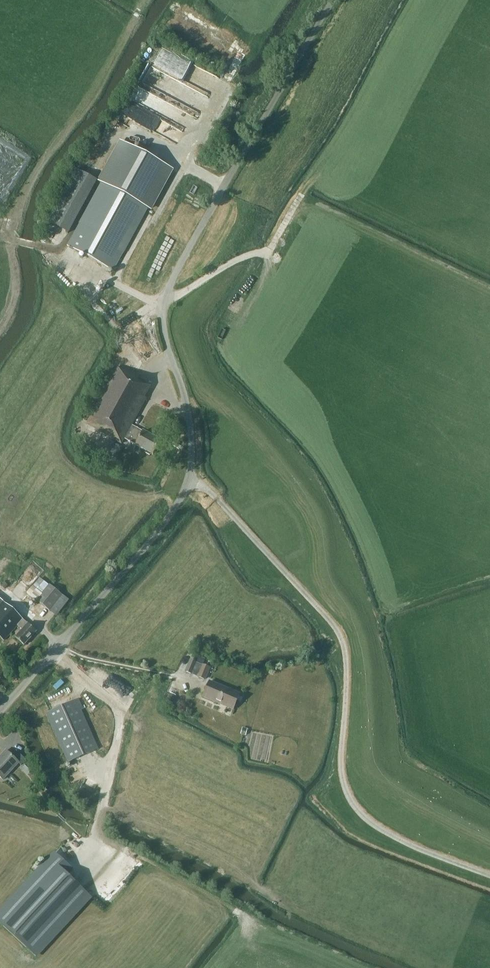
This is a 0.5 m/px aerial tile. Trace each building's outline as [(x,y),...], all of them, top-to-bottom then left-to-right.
[(144,83),(162,92),(170,75),(152,66),(144,83)] [(138,84),(123,113),(173,139),(181,124),(157,112),(161,103),(162,104),(165,98),(138,84)] [(147,208),(149,209),(171,169),(121,141),(99,182),(102,183),(68,246),(113,271),(147,208)] [(76,168),(47,221),(68,233),(97,180),(76,168)] [(121,444),(124,438),(135,444),(135,445),(153,455),(161,441),(143,431),(142,432),(131,425),(146,398),(144,397),(150,386),(118,368),(86,424),(121,444)] [(108,455),(117,458),(123,446),(114,442),(108,455)] [(50,585),(37,601),(56,616),(69,600),(50,585)] [(24,645),(36,631),(0,599),(0,637),(4,640),(17,625),(22,630),(15,637),(24,645)] [(196,662),(190,659),(185,671),(197,677),(202,665),(196,663),(196,662)] [(202,664),(197,677),(205,680),(211,668),(202,664)] [(209,681),(203,697),(233,710),(240,694),(209,681)] [(172,703),(176,695),(170,693),(167,701),(172,703)] [(46,713),(68,762),(99,749),(82,710),(83,709),(79,699),(46,713)] [(251,745),(248,757),(268,762),(275,735),(251,729),(247,744),(251,745)] [(26,760),(16,750),(11,756),(6,751),(0,757),(0,777),(3,779),(19,763),(21,765),(26,760)] [(28,774),(33,769),(27,763),(22,769),(28,774)] [(0,912),(0,923),(35,956),(90,897),(67,875),(73,869),(55,853),(0,912)] [(1,958),(4,960),(12,949),(8,947),(1,958)]
